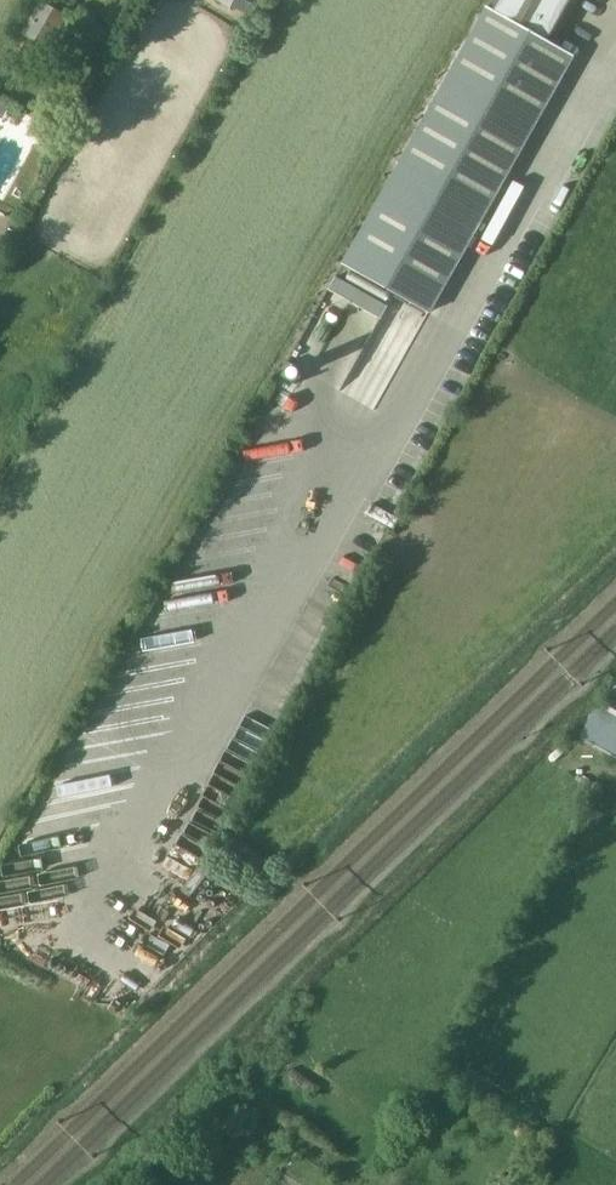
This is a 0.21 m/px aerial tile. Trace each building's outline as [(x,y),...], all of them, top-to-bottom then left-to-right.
[(49,48),(68,16),(42,0),(23,33),(49,48)] [(249,2),(245,0),(227,0),(218,16),(236,26),(249,2)] [(573,55),(551,42),(574,0),(491,0),(487,6),(345,262),(428,311),(573,55)] [(337,275),(329,290),(379,320),(388,305),(337,275)] [(582,737),(613,756),(615,751),(615,719),(599,709),(582,737)] [(150,950),(146,964),(176,973),(180,959),(150,950)]
